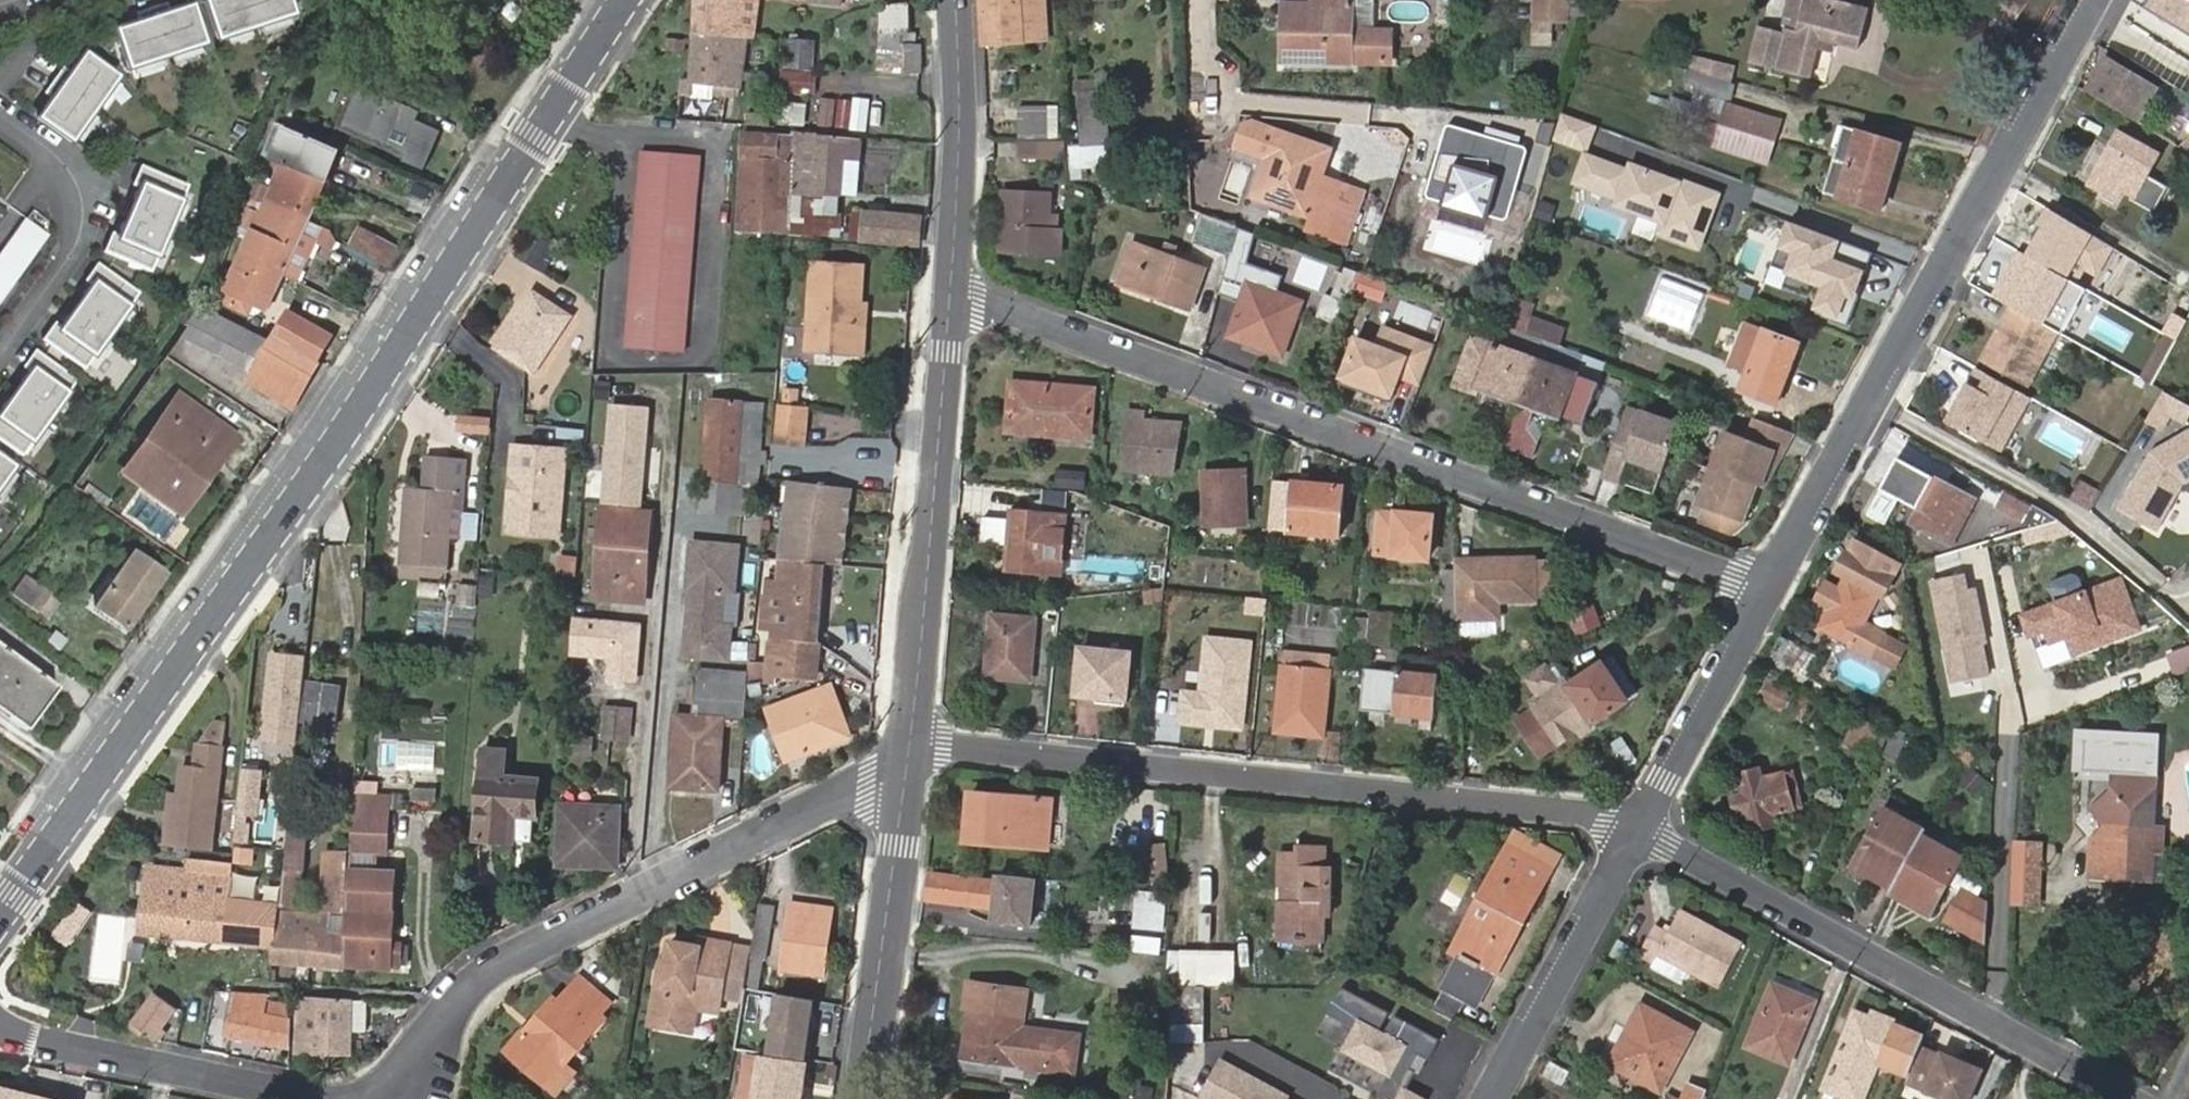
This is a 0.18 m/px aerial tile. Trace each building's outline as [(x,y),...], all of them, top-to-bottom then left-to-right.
[(150,5),(168,53),(205,41),(191,1),(169,9),(166,0),(150,5)] [(256,24),(248,0),(204,0),(218,37),(256,24)] [(256,24),(295,10),(291,0),(248,0),(256,24)] [(696,9),(694,34),(736,38),(739,0),(696,0),(696,9)] [(924,35),(907,34),(909,0),(883,0),(878,65),(922,68),(924,35)] [(985,44),(1050,40),(1047,0),(982,0),(985,44)] [(1393,37),(1353,34),(1356,0),(1316,0),(1315,10),(1314,21),(1285,20),(1282,61),(1391,67),(1393,37)] [(1759,26),(1751,62),(1811,77),(1818,47),(1820,38),(1834,41),(1858,47),(1867,7),(1839,0),(1804,0),(1796,31),(1786,28),(1786,33),(1759,26)] [(1780,28),(1786,29),(1786,28),(1796,31),(1804,0),(1787,0),(1780,28)] [(2146,10),(2188,36),(2188,0),(2152,0),(2146,10)] [(129,67),(168,53),(150,5),(133,11),(137,20),(115,27),(129,67)] [(1286,8),(1285,20),(1314,21),(1315,10),(1286,8)] [(736,38),(694,34),(690,93),(741,97),(747,39),(736,38)] [(1831,50),(1834,41),(1820,38),(1818,47),(1831,50)] [(818,46),(805,45),(787,43),(784,75),(816,77),(818,46)] [(61,65),(52,77),(94,107),(117,75),(82,52),(70,72),(61,65)] [(1735,65),(1692,54),(1688,71),(1731,82),(1735,65)] [(2156,91),(2106,61),(2086,94),(2136,124),(2156,91)] [(51,99),(37,117),(38,117),(71,141),(94,107),(52,77),(41,92),(51,99)] [(333,130),(423,172),(441,134),(417,123),(421,115),(355,85),(333,130)] [(872,124),(872,93),(821,93),(821,123),(872,124)] [(1023,102),(1022,134),(1050,136),(1052,103),(1023,102)] [(1725,109),(1720,128),(1774,144),(1778,145),(1783,127),(1725,109)] [(1596,127),(1562,115),(1560,121),(1553,141),(1585,152),(1573,185),(1616,201),(1615,206),(1661,223),(1657,235),(1703,252),(1724,194),(1631,160),(1628,169),(1587,154),(1596,127)] [(1451,124),(1446,126),(1427,193),(1429,199),(1502,221),(1508,218),(1527,151),(1524,146),(1451,124)] [(812,127),(780,125),(779,132),(798,133),(812,134),(812,127)] [(289,132),(273,126),(259,158),(276,164),(289,132)] [(1774,144),(1720,128),(1713,151),(1766,168),(1774,144)] [(737,130),(729,231),(792,235),(795,187),(798,133),(779,132),(737,130)] [(332,185),(344,153),(340,151),(301,136),(289,132),(276,164),(287,168),(290,169),(328,183),(332,185)] [(1322,217),(1345,226),(1358,188),(1323,176),(1307,171),(1316,145),(1278,132),(1255,194),(1321,218),(1322,217)] [(812,134),(798,133),(795,187),(845,189),(848,152),(864,153),(865,137),(812,134)] [(1849,167),(1890,178),(1900,145),(1859,134),(1849,167)] [(2116,189),(2124,193),(2151,208),(2164,187),(2148,178),(2158,158),(2121,134),(2091,187),(2110,199),(2116,189)] [(1071,154),(1070,138),(1022,136),(1021,152),(1071,154)] [(1333,151),(1316,145),(1307,171),(1323,176),(1333,151)] [(685,352),(702,156),(641,150),(624,347),(685,352)] [(130,217),(170,233),(191,182),(142,163),(134,182),(143,185),(130,217)] [(1880,209),(1890,178),(1849,167),(1841,198),(1880,209)] [(318,221),(332,185),(328,183),(290,169),(282,193),(258,181),(250,199),(261,202),(315,220),(318,221)] [(842,237),(845,189),(795,187),(792,235),(842,237)] [(2118,203),(2124,193),(2116,189),(2110,199),(2118,203)] [(1051,228),(1051,216),(1052,193),(1005,191),(1003,251),(1063,253),(1064,229),(1058,229),(1051,228)] [(261,202),(250,199),(247,207),(250,207),(242,227),(262,234),(251,261),(254,262),(295,276),(298,277),(310,245),(305,243),(311,239),(318,223),(315,220),(261,202)] [(1239,226),(1202,212),(1192,240),(1228,254),(1239,226)] [(2112,246),(2047,213),(2027,251),(2018,247),(1992,295),(2006,302),(2053,327),(2067,334),(2090,290),(2076,283),(2083,269),(2096,276),(2112,246)] [(848,243),(906,246),(914,247),(915,218),(850,215),(848,243)] [(52,234),(29,216),(0,257),(0,306),(52,234)] [(1059,216),(1051,216),(1051,228),(1058,229),(1059,216)] [(154,269),(170,233),(130,217),(123,233),(115,229),(107,250),(154,269)] [(1847,240),(1791,219),(1781,248),(1797,254),(1789,273),(1827,287),(1819,308),(1843,316),(1851,296),(1860,299),(1871,270),(1840,259),(1847,240)] [(389,265),(401,242),(359,220),(347,243),(389,265)] [(547,239),(532,260),(548,271),(566,245),(547,239)] [(1135,244),(1121,283),(1191,308),(1206,271),(1135,244)] [(1311,254),(1302,275),(1322,284),(1331,263),(1311,254)] [(95,282),(77,309),(111,334),(142,291),(111,269),(100,261),(87,278),(95,282)] [(254,262),(251,261),(237,296),(242,299),(238,308),(269,318),(273,306),(285,311),(298,277),(295,276),(254,262)] [(856,308),(856,306),(858,268),(809,265),(805,352),(854,355),(855,328),(850,319),(851,308),(855,309),(856,309),(856,308)] [(1265,339),(1286,347),(1302,304),(1251,283),(1231,334),(1262,346),(1265,339)] [(538,374),(577,317),(538,290),(498,347),(538,374)] [(1405,314),(1432,324),(1437,310),(1410,300),(1405,314)] [(2006,302),(1972,366),(1976,368),(2018,390),(2053,327),(2006,302)] [(205,305),(193,319),(183,333),(258,374),(250,385),(293,411),(337,337),(294,313),(275,344),(205,305)] [(864,307),(856,306),(856,308),(856,309),(855,309),(851,308),(850,319),(855,328),(854,355),(861,355),(864,307)] [(111,334),(77,309),(65,325),(57,320),(46,337),(89,366),(111,334)] [(1376,342),(1357,335),(1340,378),(1396,400),(1404,380),(1422,387),(1438,344),(1384,323),(1376,342)] [(1474,386),(1516,401),(1540,338),(1510,327),(1502,351),(1489,346),(1474,386)] [(1785,368),(1790,371),(1798,348),(1745,327),(1730,368),(1748,375),(1742,394),(1775,407),(1784,386),(1778,384),(1785,368)] [(1560,373),(1570,349),(1540,338),(1516,401),(1498,447),(1529,458),(1537,434),(1527,420),(1532,407),(1580,425),(1594,386),(1560,373)] [(1282,354),(1286,347),(1265,339),(1262,346),(1282,354)] [(24,385),(58,410),(82,378),(39,348),(26,365),(33,370),(24,385)] [(1784,386),(1790,371),(1785,368),(1778,384),(1784,386)] [(2018,390),(1976,368),(1946,422),(1999,451),(2029,396),(2018,390)] [(1015,382),(1009,431),(1080,436),(1084,388),(1015,382)] [(779,442),(795,444),(810,445),(812,405),(799,403),(800,385),(790,384),(788,401),(783,401),(779,442)] [(58,410),(24,385),(5,413),(0,409),(0,437),(26,455),(58,410)] [(710,386),(709,396),(741,398),(741,388),(710,386)] [(1084,388),(1080,436),(1094,437),(1098,389),(1084,388)] [(2184,421),(2188,412),(2188,403),(2163,389),(2146,418),(2161,428),(2169,413),(2184,421)] [(177,396),(154,429),(162,435),(149,453),(141,447),(128,465),(177,500),(190,483),(185,480),(198,461),(203,464),(227,430),(177,396)] [(741,398),(709,396),(701,478),(734,481),(741,398)] [(652,409),(616,405),(607,503),(643,506),(652,409)] [(1675,426),(1625,407),(1598,477),(1615,483),(1625,457),(1659,470),(1675,426)] [(457,411),(456,426),(488,426),(488,412),(457,411)] [(1145,412),(1127,411),(1123,468),(1174,473),(1182,423),(1145,419),(1145,412)] [(1748,441),(1725,432),(1711,470),(1762,489),(1784,431),(1756,420),(1748,441)] [(2188,475),(2188,428),(2151,450),(2120,506),(2156,525),(2181,479),(2188,475)] [(162,435),(154,429),(141,447),(149,453),(162,435)] [(235,437),(227,430),(203,464),(198,461),(185,480),(190,483),(177,500),(186,506),(235,437)] [(1763,490),(1793,434),(1784,431),(1762,489),(1763,490)] [(559,450),(517,446),(515,468),(527,468),(523,511),(511,511),(509,532),(560,537),(566,471),(557,470),(559,450)] [(568,451),(559,450),(557,470),(566,471),(568,451)] [(18,465),(0,453),(0,492),(18,465)] [(400,564),(450,567),(452,535),(456,489),(468,490),(470,458),(425,454),(422,486),(406,485),(403,530),(410,531),(409,549),(401,548),(400,564)] [(1880,488),(1916,508),(1908,522),(1948,543),(1973,496),(1898,455),(1880,488)] [(527,468),(515,468),(511,511),(523,511),(527,468)] [(1091,472),(1062,470),(1061,487),(1089,489),(1091,472)] [(1757,487),(1711,470),(1697,506),(1706,510),(1700,525),(1728,536),(1743,524),(1757,487)] [(1247,472),(1207,474),(1209,526),(1249,525),(1247,472)] [(850,488),(790,483),(788,509),(847,514),(850,488)] [(1291,485),(1287,534),(1337,538),(1340,489),(1291,485)] [(465,536),(468,490),(456,489),(452,535),(465,536)] [(1998,504),(2026,520),(2033,508),(2005,492),(1998,504)] [(172,525),(176,508),(143,500),(139,517),(172,525)] [(636,583),(647,584),(654,513),(607,508),(599,595),(635,599),(636,583)] [(788,509),(785,533),(845,539),(847,514),(788,509)] [(1015,509),(1010,574),(1065,579),(1070,514),(1015,509)] [(1378,514),(1376,556),(1428,559),(1429,519),(1378,514)] [(410,531),(403,530),(401,548),(409,549),(410,531)] [(785,533),(783,560),(820,563),(842,565),(845,539),(785,533)] [(743,543),(689,538),(684,590),(688,591),(682,657),(730,662),(733,626),(722,625),(725,595),(738,596),(743,543)] [(133,552),(96,606),(126,627),(162,573),(133,552)] [(1496,601),(1534,599),(1533,578),(1533,563),(1533,558),(1495,560),(1495,565),(1488,565),(1488,560),(1454,562),(1457,620),(1497,618),(1496,601)] [(783,560),(779,560),(778,581),(764,580),(763,593),(760,593),(758,626),(771,627),(770,639),(775,640),(775,637),(814,640),(820,563),(783,560)] [(1533,563),(1533,578),(1534,594),(1552,593),(1551,562),(1533,563)] [(1847,577),(1820,629),(1851,646),(1878,593),(1882,594),(1889,579),(1864,566),(1856,581),(1847,577)] [(1967,572),(1927,580),(1948,684),(1988,676),(1967,572)] [(2122,575),(2019,614),(2041,671),(2144,632),(2122,575)] [(25,576),(13,595),(38,612),(50,594),(25,576)] [(1659,578),(1656,586),(1670,592),(1674,583),(1659,578)] [(636,583),(635,599),(646,600),(647,584),(636,583)] [(1395,614),(1372,612),(1368,645),(1391,647),(1395,614)] [(645,622),(573,616),(570,657),(610,660),(608,681),(640,684),(645,622)] [(995,618),(989,677),(1033,681),(1039,622),(995,618)] [(1890,618),(1882,635),(1905,647),(1914,630),(1890,618)] [(42,638),(80,663),(100,634),(79,619),(66,637),(50,626),(42,638)] [(1200,690),(1181,688),(1178,725),(1247,732),(1255,641),(1205,636),(1200,690)] [(775,640),(771,672),(770,681),(780,682),(781,675),(815,678),(818,641),(814,640),(775,637),(775,640)] [(2166,645),(2175,672),(2188,667),(2188,638),(2166,645)] [(27,727),(57,685),(0,645),(0,708),(27,727)] [(1084,648),(1077,703),(1127,707),(1131,653),(1084,648)] [(1287,651),(1277,732),(1323,739),(1332,658),(1287,651)] [(303,658),(270,655),(264,740),(297,742),(303,658)] [(1567,690),(1597,725),(1630,698),(1601,663),(1567,690)] [(1420,675),(1365,670),(1361,712),(1434,719),(1440,669),(1421,667),(1420,675)] [(749,688),(750,674),(695,672),(695,685),(749,688)] [(1540,772),(1597,725),(1567,690),(1561,682),(1554,688),(1541,673),(1524,688),(1536,703),(1522,715),(1531,726),(1519,736),(1530,749),(1524,754),(1540,772)] [(1769,676),(1758,700),(1800,720),(1811,697),(1769,676)] [(724,722),(746,723),(749,688),(695,685),(692,721),(676,720),(672,787),(721,790),(724,722)] [(830,710),(839,706),(831,685),(769,708),(788,759),(841,739),(830,710)] [(850,736),(839,706),(830,710),(841,739),(850,736)] [(607,707),(603,737),(627,740),(631,709),(607,707)] [(1854,717),(1842,745),(1864,755),(1876,728),(1854,717)] [(184,766),(182,795),(219,799),(225,722),(213,720),(197,743),(196,767),(184,766)] [(1895,728),(1882,756),(1895,762),(1908,734),(1895,728)] [(565,734),(563,751),(590,754),(592,736),(565,734)] [(506,812),(515,813),(535,814),(538,778),(508,776),(511,747),(482,745),(475,836),(504,838),(506,812)] [(261,770),(241,769),(239,811),(258,813),(261,770)] [(1739,777),(1760,830),(1775,824),(1774,818),(1803,807),(1790,771),(1760,783),(1756,770),(1739,777)] [(2089,841),(2087,873),(2103,874),(2103,879),(2149,881),(2151,853),(2160,854),(2161,829),(2147,828),(2150,774),(2111,773),(2109,793),(2090,810),(2105,827),(2089,841)] [(977,817),(970,816),(967,840),(1049,847),(1052,799),(979,792),(977,817)] [(973,792),(970,816),(977,817),(979,792),(973,792)] [(168,794),(163,845),(214,850),(219,799),(182,795),(168,794)] [(559,803),(555,862),(616,866),(620,807),(559,803)] [(1921,833),(1923,829),(1884,807),(1854,862),(1893,884),(1921,833)] [(388,811),(353,809),(351,853),(374,855),(386,856),(388,811)] [(513,839),(515,813),(506,812),(504,838),(513,839)] [(1893,884),(1890,889),(1932,912),(1961,856),(1921,833),(1893,884)] [(1170,878),(1171,844),(1147,844),(1147,878),(1170,878)] [(1457,957),(1442,984),(1474,1001),(1508,940),(1511,941),(1517,931),(1514,930),(1519,921),(1522,923),(1551,870),(1506,846),(1478,898),(1491,906),(1481,925),(1469,918),(1452,948),(1458,952),(1456,956),(1457,957)] [(1282,853),(1280,887),(1289,888),(1289,901),(1280,900),(1277,937),(1319,940),(1321,916),(1328,917),(1331,872),(1323,871),(1324,849),(1300,848),(1299,854),(1282,853)] [(374,855),(351,853),(349,869),(374,870),(374,855)] [(225,872),(225,861),(187,857),(185,868),(225,872)] [(223,904),(225,872),(185,868),(149,864),(141,933),(221,941),(223,904)] [(349,869),(349,879),(347,913),(346,935),(344,966),(389,969),(394,871),(374,870),(349,869)] [(2045,871),(2017,871),(2017,903),(2044,904),(2045,871)] [(996,872),(996,881),(993,906),(991,922),(1034,926),(1039,877),(996,872)] [(930,875),(928,899),(993,906),(996,881),(930,875)] [(1289,888),(1280,887),(1280,900),(1289,901),(1289,888)] [(1945,919),(1982,939),(1983,900),(1961,889),(1945,919)] [(1139,894),(1136,927),(1164,930),(1166,897),(1139,894)] [(792,903),(782,968),(823,974),(833,910),(792,903)] [(274,908),(223,904),(221,941),(271,946),(274,908)] [(329,912),(274,908),(271,946),(270,963),(344,966),(346,935),(328,934),(329,912)] [(347,913),(329,912),(328,934),(346,935),(347,913)] [(1655,928),(1641,957),(1655,964),(1660,956),(1722,988),(1744,944),(1682,912),(1670,935),(1655,928)] [(703,945),(668,939),(664,962),(661,984),(666,985),(665,991),(654,989),(650,1015),(694,1022),(696,1008),(719,1012),(730,942),(704,938),(703,945)] [(1234,945),(1173,944),(1172,979),(1233,980),(1234,945)] [(763,961),(749,958),(744,988),(758,991),(763,961)] [(664,962),(658,961),(654,989),(665,991),(666,985),(661,984),(664,962)] [(611,1001),(579,975),(570,985),(602,1011),(611,1001)] [(1024,989),(967,982),(963,1007),(969,1008),(962,1058),(1014,1065),(1015,1061),(1022,1061),(1021,1066),(1072,1072),(1077,1034),(1019,1027),(1024,989)] [(1327,1011),(1355,1027),(1342,1049),(1390,1076),(1378,1096),(1384,1098),(1429,1098),(1430,1098),(1413,1088),(1441,1039),(1343,984),(1327,1011)] [(1442,984),(1431,1002),(1467,1022),(1478,1003),(1474,1001),(1442,984)] [(522,1029),(505,1048),(536,1074),(553,1055),(564,1064),(606,1015),(602,1011),(570,985),(559,999),(554,995),(524,1030),(522,1029)] [(1814,1003),(1774,986),(1749,1047),(1789,1063),(1814,1003)] [(758,991),(744,988),(738,1020),(762,1025),(767,992),(758,991)] [(131,1020),(155,1037),(176,1007),(152,991),(131,1020)] [(231,1014),(230,1035),(291,1047),(292,1020),(266,1016),(267,995),(234,993),(233,1014),(231,1014)] [(348,1057),(349,1030),(352,1000),(299,997),(295,1053),(348,1057)] [(363,1032),(366,1001),(352,1000),(349,1030),(363,1032)] [(1639,1006),(1609,1064),(1660,1092),(1691,1033),(1639,1006)] [(1855,1011),(1842,1044),(1847,1046),(1861,1014),(1855,1011)] [(1878,1013),(1876,1020),(1889,1025),(1903,1029),(1905,1024),(1878,1013)] [(1920,1047),(1925,1036),(1903,1029),(1889,1025),(1876,1020),(1861,1014),(1847,1046),(1842,1044),(1825,1088),(1840,1094),(1843,1087),(1863,1095),(1878,1059),(1910,1072),(1920,1047)] [(649,1024),(692,1031),(694,1022),(650,1015),(649,1024)] [(1171,1035),(1199,1037),(1200,1022),(1172,1020),(1171,1035)] [(1982,1069),(1951,1057),(1950,1059),(1920,1047),(1910,1072),(1905,1082),(1947,1098),(1970,1098),(1982,1069)] [(536,1074),(549,1085),(565,1065),(564,1064),(553,1055),(536,1074)] [(1219,1055),(1196,1098),(1288,1098),(1291,1094),(1219,1055)] [(755,1098),(800,1098),(805,1066),(761,1060),(755,1098)] [(1681,1098),(1705,1098),(1708,1092),(1688,1084),(1681,1098)] [(0,1086),(0,1098),(44,1098),(0,1086)] [(1863,1095),(1843,1087),(1840,1094),(1851,1098),(1862,1098),(1863,1095)]
